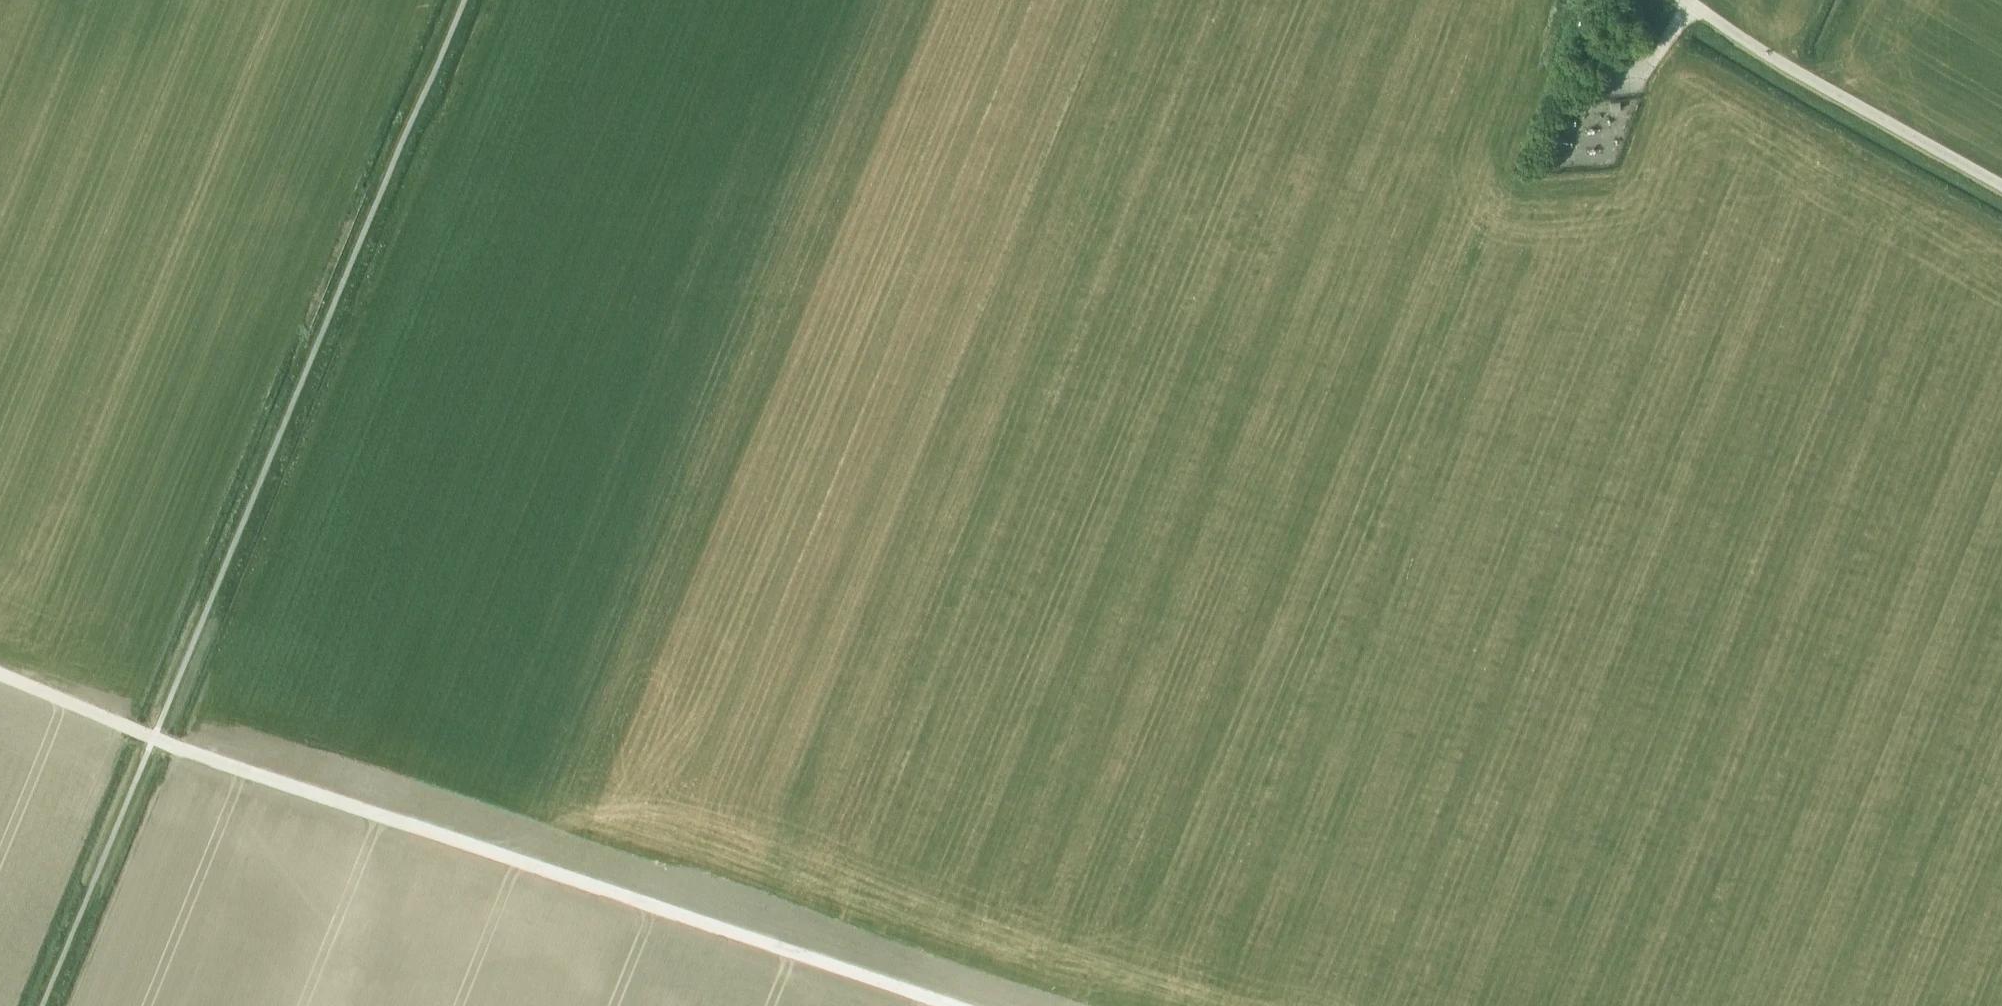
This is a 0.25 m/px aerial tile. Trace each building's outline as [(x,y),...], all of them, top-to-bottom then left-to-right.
[(1582,168),(1615,166),(1624,149),(1623,143),(1635,119),(1634,113),(1606,99),(1581,101),(1576,112),(1576,118),(1571,118),(1566,129),(1580,136),(1562,137),(1586,149),(1587,159),(1582,168)]
